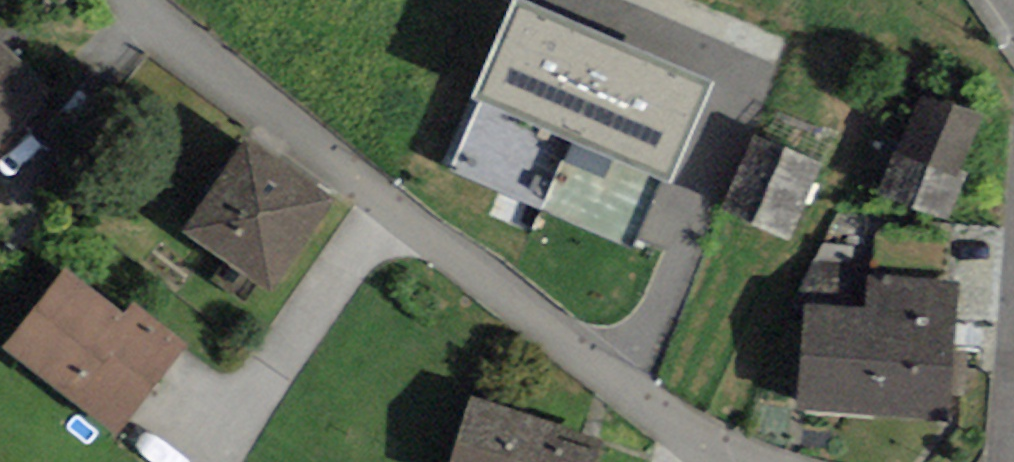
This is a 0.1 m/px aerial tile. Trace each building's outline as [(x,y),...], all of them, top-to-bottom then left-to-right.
[(522,0),(512,0),(470,98),(478,102),(450,169),(632,246),(661,179),(671,183),(714,81),(522,0)] [(0,42),(0,148),(54,96),(0,42)] [(923,94),(878,195),(946,224),(969,173),(959,168),(980,120),(923,94)] [(787,241),(821,164),(756,135),(722,212),(787,241)] [(269,291),(334,199),(250,139),(184,231),(269,291)] [(117,435),(188,345),(132,301),(123,312),(65,268),(4,346),(117,435)] [(950,419),(959,281),(868,276),(866,307),(860,413),(950,419)] [(797,409),(860,413),(866,307),(804,303),(797,409)] [(603,438),(469,396),(449,461),(596,461),(603,438)]
